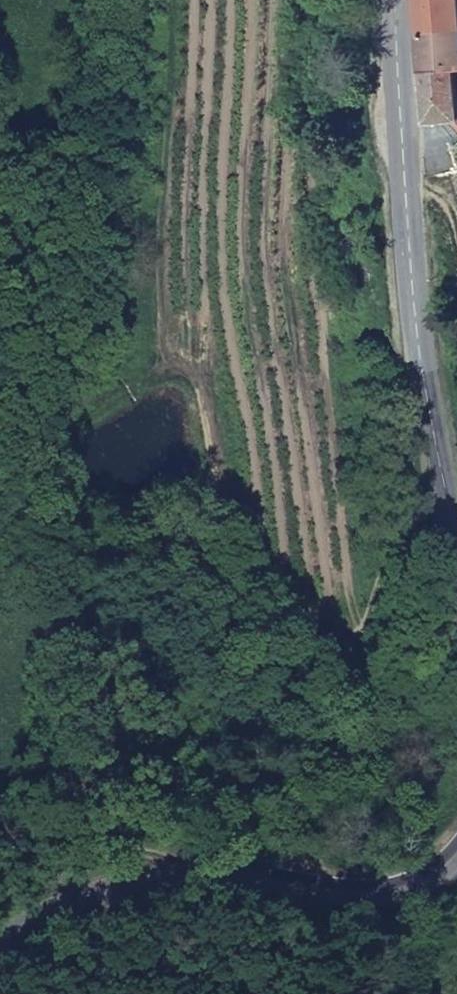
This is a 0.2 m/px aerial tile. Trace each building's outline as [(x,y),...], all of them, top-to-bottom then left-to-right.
[(427,120),(453,119),(451,86),(451,76),(456,76),(456,0),(420,0),(427,120)]
